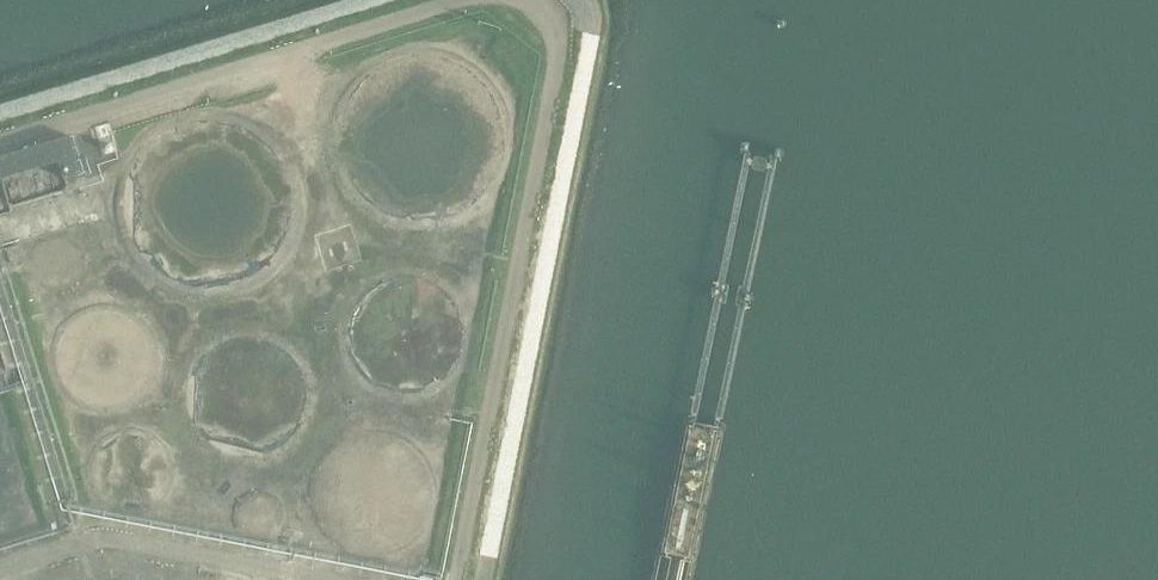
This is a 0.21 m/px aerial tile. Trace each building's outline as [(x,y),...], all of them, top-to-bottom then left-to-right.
[(108,122),(97,126),(102,144),(114,141),(108,122)] [(2,180),(60,163),(65,180),(82,175),(70,136),(0,158),(0,175),(2,180)]
